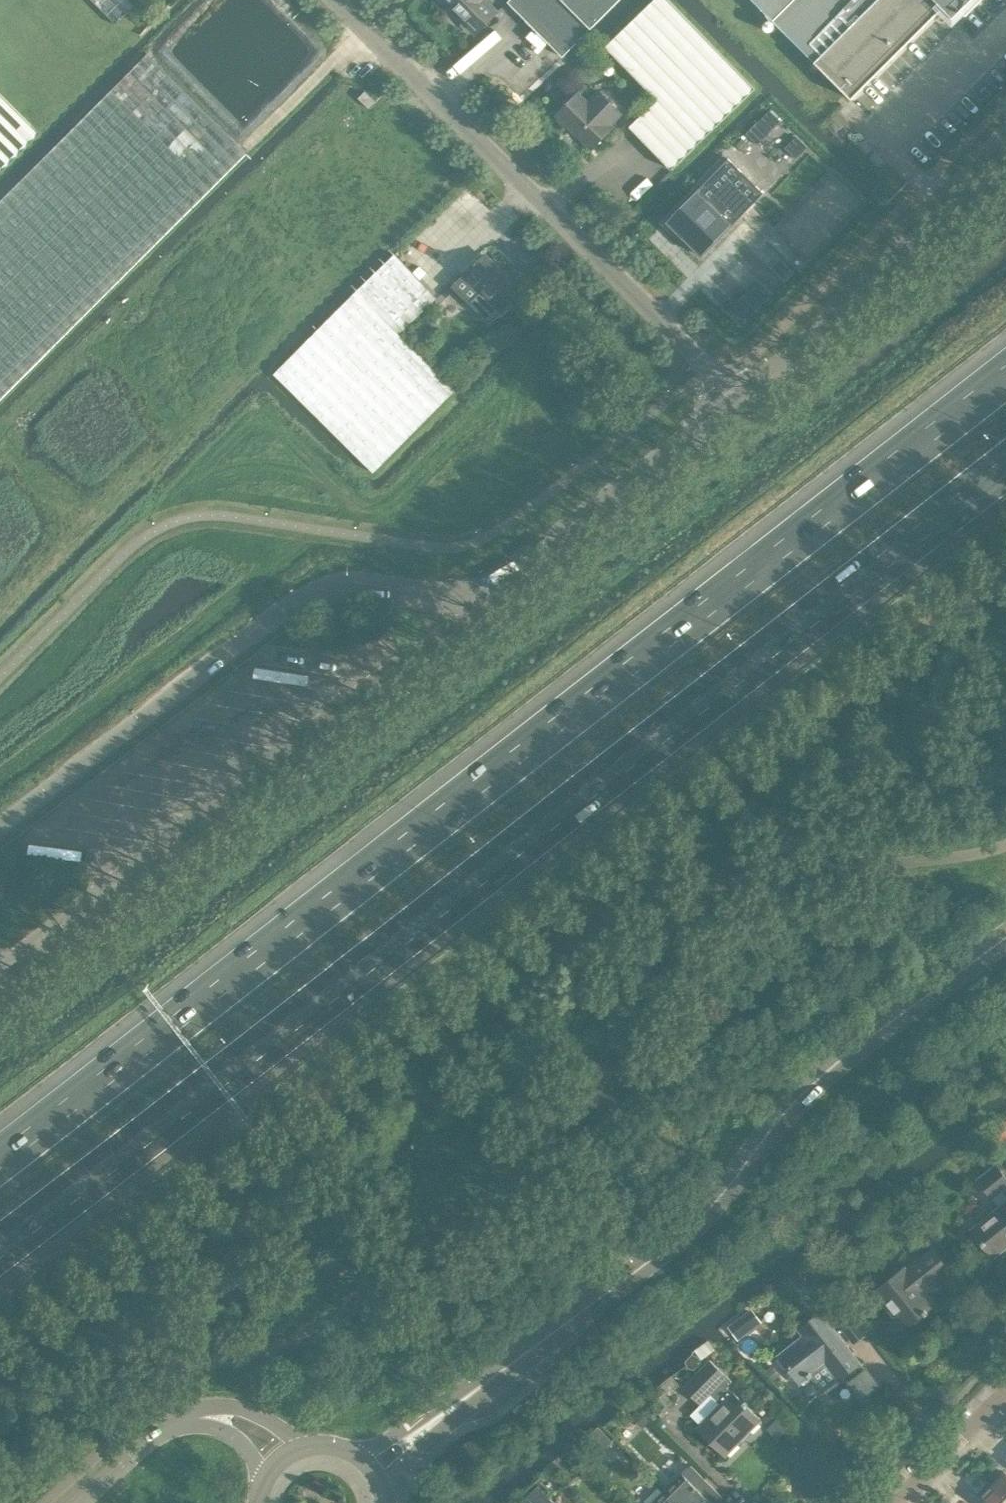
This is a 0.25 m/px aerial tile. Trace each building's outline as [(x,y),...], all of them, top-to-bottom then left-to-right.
[(115,24),(133,6),(127,0),(90,0),(115,24)] [(476,33),(499,10),(488,0),(443,0),(476,33)] [(563,57),(620,0),(510,0),(508,2),(563,57)] [(657,100),(630,126),(672,169),(755,88),(669,0),(654,0),(606,47),(657,100)] [(815,62),(852,99),(944,7),(953,17),(961,10),(966,16),(982,0),(754,0),(815,62)] [(245,153),(146,55),(128,72),(0,200),(0,399),(245,153)] [(578,93),(557,114),(592,149),(613,128),(610,125),(622,113),(599,91),(588,103),(578,93)] [(38,133),(0,96),(0,171),(38,133)] [(675,214),(667,222),(674,228),(702,255),(742,214),(738,210),(746,201),(750,205),(758,197),(759,198),(764,193),(728,158),(707,180),(707,181),(675,214)] [(406,245),(395,255),(412,272),(423,262),(406,245)] [(338,310),(274,374),(329,429),(374,473),(455,390),(400,335),(437,299),(412,272),(395,255),(358,290),(338,310)] [(500,313),(501,314),(522,292),(485,255),(464,277),(479,293),(469,303),(490,323),(500,313)] [(992,1258),(1005,1247),(1005,1199),(1000,1192),(1005,1187),(1005,1180),(994,1166),(976,1181),(998,1208),(970,1230),(992,1258)] [(933,1304),(923,1292),(948,1272),(931,1251),(906,1271),(904,1269),(874,1293),(903,1329),(933,1304)] [(728,1326),(738,1340),(762,1322),(752,1308),(728,1326)] [(800,1329),(805,1336),(779,1356),(800,1382),(811,1373),(822,1388),(837,1377),(839,1379),(859,1363),(821,1313),(800,1329)] [(841,1329),(854,1345),(867,1335),(854,1319),(841,1329)] [(694,1369),(702,1361),(699,1356),(693,1353),(686,1360),(688,1367),(694,1369)] [(733,1392),(728,1387),(732,1382),(710,1360),(683,1387),(701,1406),(711,1396),(715,1399),(720,1405),(698,1428),(725,1455),(760,1419),(733,1392)] [(723,1497),(691,1465),(666,1490),(679,1502),(710,1502),(717,1502),(723,1497)] [(1005,1497),(1005,1472),(993,1485),(1005,1497)] [(993,1485),(981,1497),(986,1502),(1005,1502),(1005,1497),(993,1485)] [(666,1490),(653,1502),(679,1502),(666,1490)]
